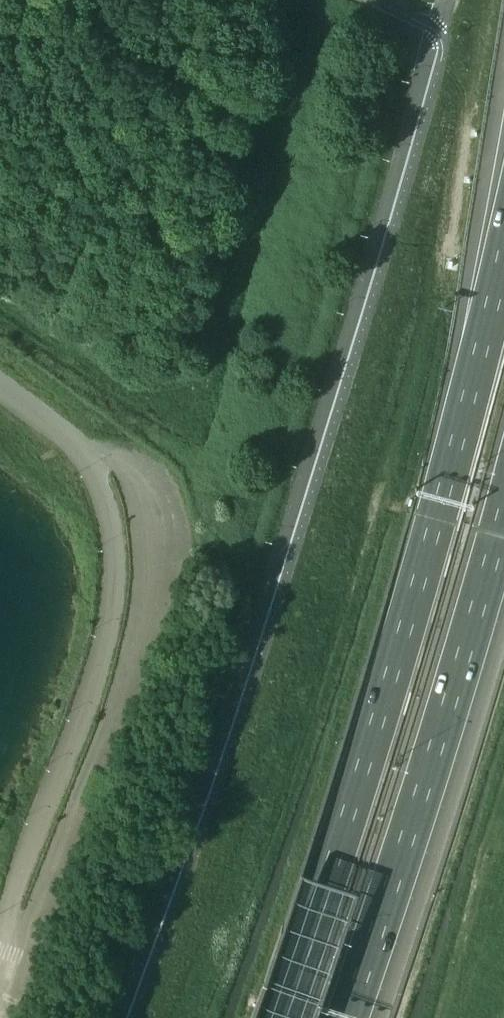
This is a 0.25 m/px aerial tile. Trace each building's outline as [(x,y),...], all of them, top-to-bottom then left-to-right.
[(306,873),(253,1017),(315,1017),(357,889),(329,880),(306,873)]
